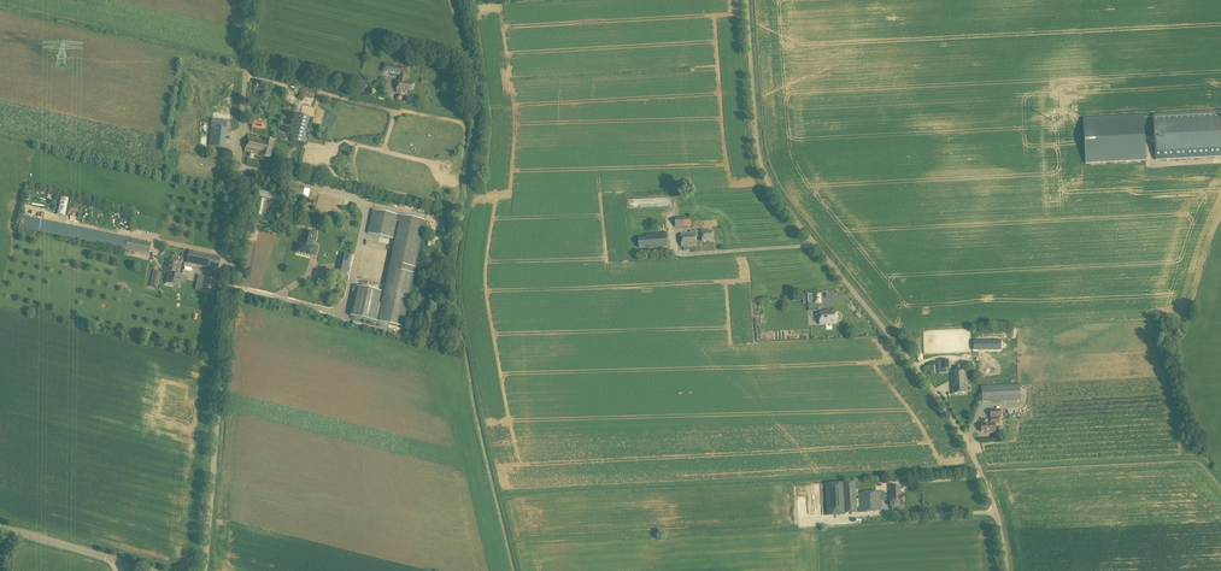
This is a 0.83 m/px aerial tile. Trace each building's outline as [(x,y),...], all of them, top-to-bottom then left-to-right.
[(408,77),(409,67),(384,64),(382,73),(400,76),(399,81),(398,80),(396,93),(413,95),(415,83),(406,81),(407,76),(408,77)] [(1220,157),(1220,141),(1219,111),(1153,115),(1155,160),(1220,157)] [(304,142),(310,117),(296,113),(290,139),(304,142)] [(1143,115),(1083,118),(1086,164),(1146,161),(1143,115)] [(253,120),(251,128),(264,130),(265,122),(261,121),(261,120),(258,119),(257,120),(253,120)] [(224,149),(226,129),(211,127),(208,147),(224,149)] [(265,140),(248,137),(245,152),(261,156),(261,157),(269,159),(273,142),(265,140)] [(302,200),(304,188),(286,184),(283,195),(302,200)] [(319,192),(315,208),(324,210),(325,202),(324,202),(326,194),(319,192)] [(688,200),(689,209),(708,208),(707,200),(688,200)] [(403,328),(426,221),(373,210),(368,234),(393,239),(397,222),(399,222),(390,263),(387,262),(386,268),(389,269),(381,304),(380,304),(382,292),(357,287),(351,316),(403,328)] [(675,227),(691,226),(691,217),(675,218),(675,227)] [(37,229),(38,223),(18,220),(17,225),(37,229)] [(311,244),(314,233),(303,230),(300,241),(311,244)] [(707,232),(707,231),(702,231),(702,232),(697,232),(691,232),(691,233),(681,234),(681,247),(683,247),(684,251),(688,251),(687,247),(697,246),(697,237),(702,237),(702,242),(714,242),(713,232),(707,232)] [(646,232),(637,233),(639,248),(646,248),(645,237),(646,237),(646,232)] [(659,233),(660,248),(668,247),(666,232),(659,233)] [(148,255),(151,243),(127,238),(125,250),(148,255)] [(311,244),(300,241),(299,244),(297,243),(295,253),(310,257),(313,247),(311,247),(311,244)] [(218,270),(220,257),(189,251),(186,263),(218,270)] [(342,253),(339,264),(349,267),(351,255),(342,253)] [(166,259),(164,272),(167,272),(179,275),(179,274),(181,262),(166,259)] [(158,288),(161,272),(153,271),(150,287),(158,288)] [(180,287),(182,275),(179,274),(179,275),(167,272),(165,284),(180,287)] [(198,276),(195,290),(207,292),(210,278),(198,276)] [(821,311),(821,304),(821,295),(808,295),(809,305),(818,304),(819,311),(820,324),(837,324),(836,310),(821,311)] [(984,340),(918,342),(918,349),(984,347),(984,340)] [(938,374),(949,373),(948,360),(938,361),(938,374)] [(966,394),(966,385),(967,385),(966,372),(951,372),(951,386),(953,386),(954,395),(966,394)] [(982,403),(1021,401),(1020,384),(982,386),(982,403)] [(1001,418),(1000,410),(990,411),(991,418),(992,418),(992,423),(981,424),(981,432),(986,432),(986,434),(996,433),(995,424),(999,424),(999,418),(1001,418)] [(843,514),(857,513),(855,483),(841,484),(843,514)] [(843,514),(841,484),(826,485),(828,516),(843,515),(843,514)] [(891,496),(901,496),(901,487),(891,487),(891,496)] [(860,513),(882,511),(880,492),(858,494),(860,513)] [(901,496),(891,496),(890,496),(891,506),(904,506),(903,496),(901,496)]
